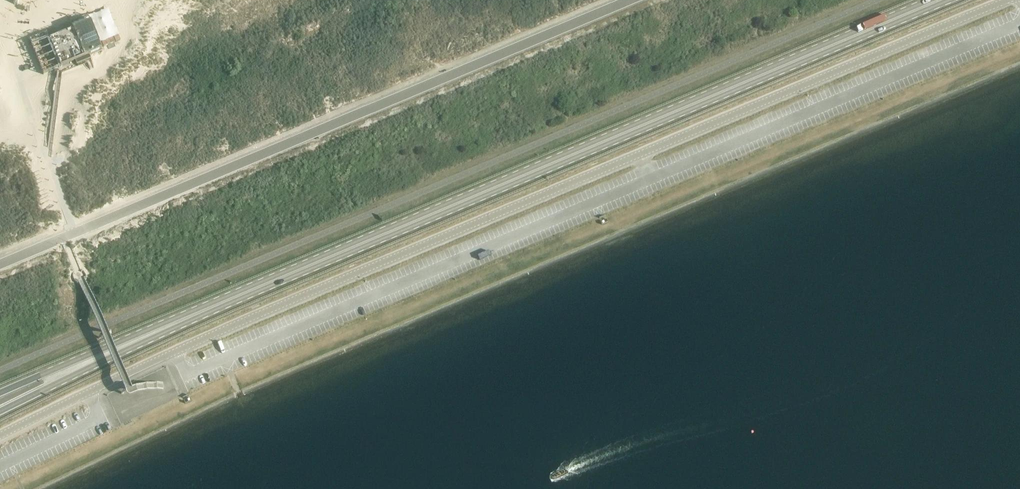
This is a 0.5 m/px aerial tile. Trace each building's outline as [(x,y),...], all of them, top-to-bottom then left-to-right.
[(49,38),(60,66),(65,64),(101,49),(90,22),(66,31),(53,37),(49,38)] [(43,73),(60,66),(49,38),(32,45),(43,73)]
